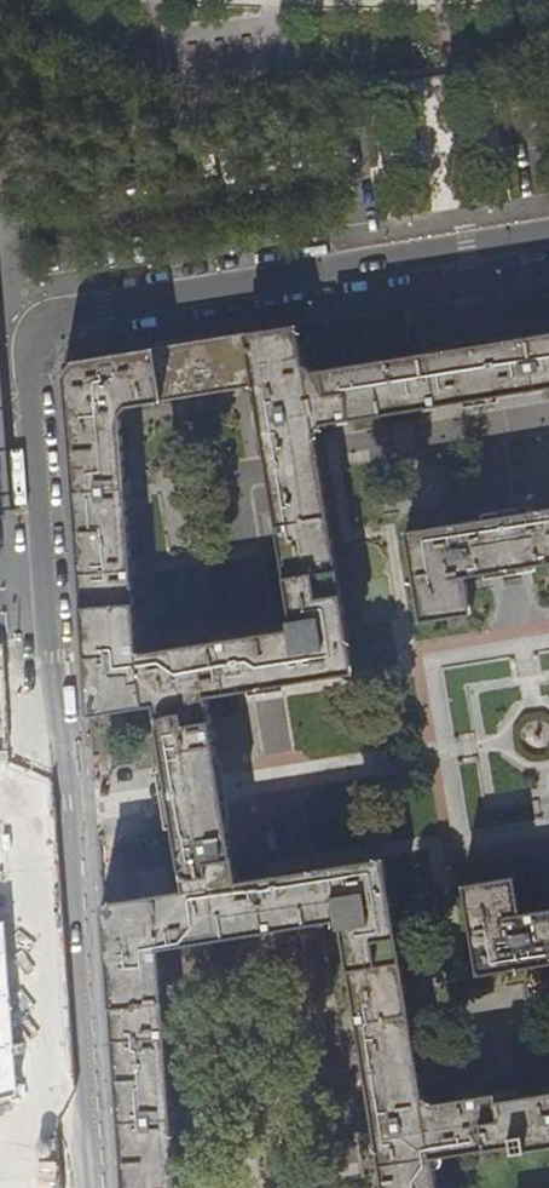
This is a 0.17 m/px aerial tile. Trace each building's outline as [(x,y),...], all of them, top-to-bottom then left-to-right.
[(541,1089),(541,1093),(520,1096),(519,1089),(475,1096),(474,1093),(461,1095),(461,1100),(431,1104),(421,1097),(399,961),(414,961),(414,941),(396,941),(381,856),(236,880),(229,851),(234,851),(232,837),(227,836),(220,790),(212,743),(217,742),(213,727),(209,727),(206,698),(352,673),(314,434),(319,424),(331,423),(334,427),(346,424),(346,419),(418,408),(424,410),(436,409),(436,403),(526,389),(527,394),(542,390),(540,386),(548,384),(548,334),(311,373),(301,364),(296,326),(72,361),(62,376),(87,718),(153,707),(168,798),(182,891),(168,893),(140,897),(102,903),(122,1187),(548,1187),(548,1087),(541,1089)] [(404,530),(420,622),(470,613),(463,577),(548,563),(548,505),(404,530)] [(522,913),(515,875),(463,883),(475,974),(548,963),(548,908),(522,913)] [(139,883),(140,897),(168,893),(167,880),(139,883)] [(17,1093),(5,919),(0,920),(0,1098),(17,1093)]
